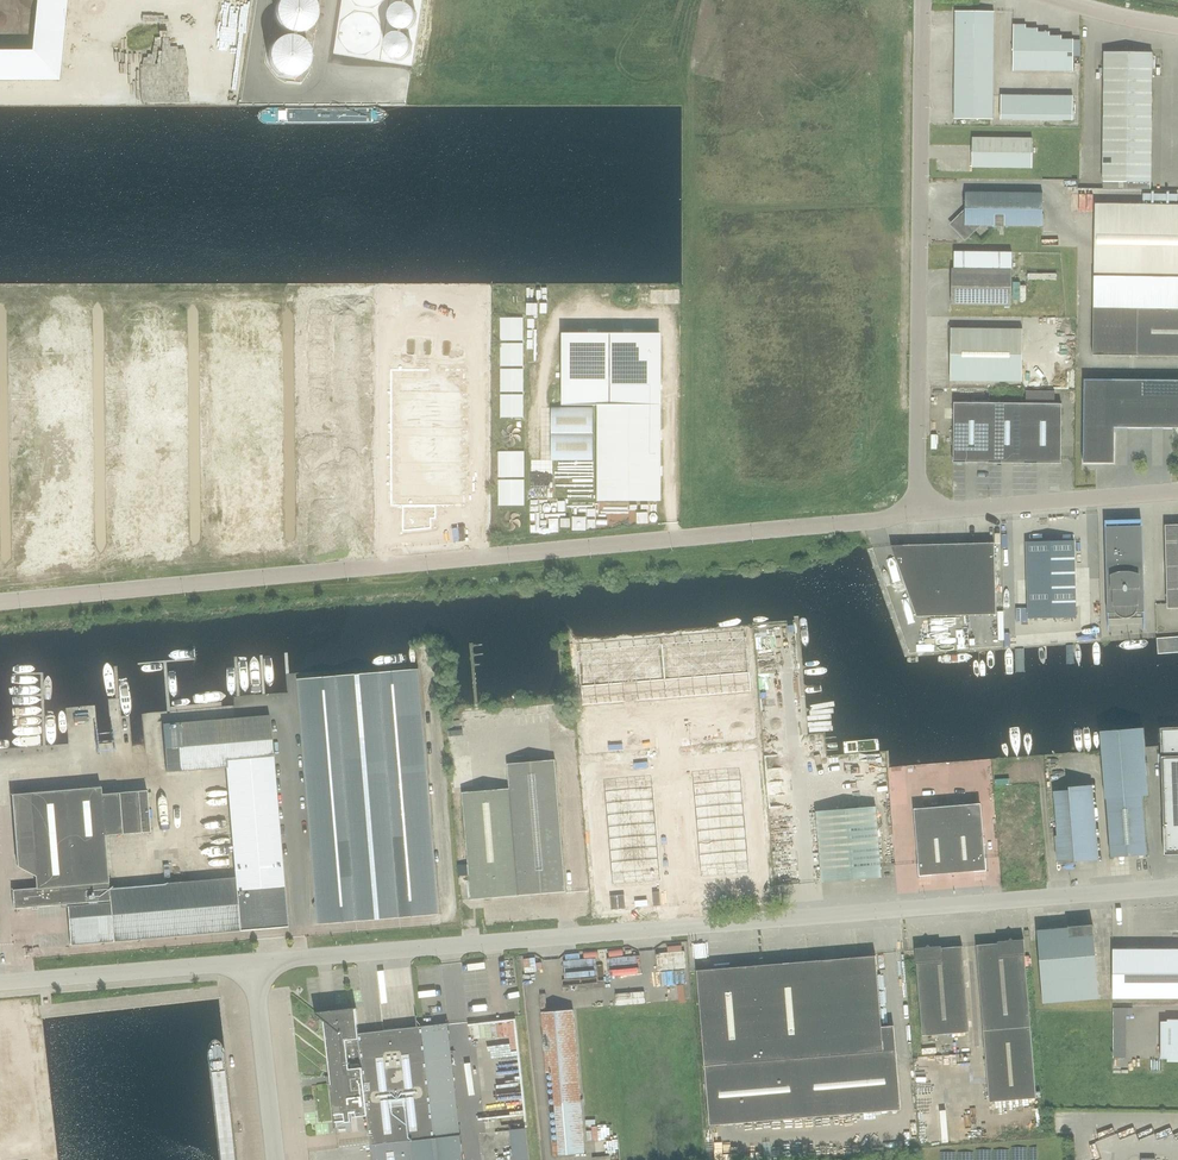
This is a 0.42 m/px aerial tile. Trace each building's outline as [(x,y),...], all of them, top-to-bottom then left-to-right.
[(59,81),(67,0),(37,0),(32,51),(0,51),(0,81),(59,81)] [(975,24),(975,11),(956,11),(956,23),(975,24)] [(994,24),(994,12),(975,11),(975,24),(994,24)] [(975,36),(975,24),(956,23),(956,35),(975,36)] [(994,36),(994,24),(975,24),(975,36),(994,36)] [(1026,52),(1026,29),(1026,25),(1014,25),(1013,51),(1026,52)] [(1038,52),(1038,32),(1038,29),(1026,29),(1026,52),(1038,52)] [(1050,52),(1050,36),(1050,32),(1038,32),(1038,52),(1050,52)] [(266,48),(281,81),(313,66),(298,33),(266,48)] [(975,47),(975,36),(956,35),(956,47),(975,47)] [(994,48),(994,36),(975,36),(975,47),(994,48)] [(1062,52),(1062,40),(1062,36),(1050,36),(1050,52),(1050,71),(1062,71),(1062,52)] [(1074,40),(1062,40),(1062,52),(1062,71),(1074,71),(1074,40)] [(975,59),(975,47),(956,47),(955,59),(975,59)] [(994,60),(994,48),(975,47),(975,59),(994,60)] [(1026,71),(1026,52),(1013,51),(1013,70),(1026,71)] [(1038,71),(1038,52),(1026,52),(1026,71),(1038,71)] [(1050,71),(1050,52),(1038,52),(1038,71),(1050,71)] [(1116,76),(1117,52),(1104,52),(1104,76),(1116,76)] [(1128,76),(1129,52),(1117,52),(1116,76),(1128,76)] [(1140,76),(1141,52),(1129,52),(1128,76),(1140,76)] [(1153,52),(1141,52),(1140,76),(1152,76),(1153,52)] [(974,71),(975,59),(955,59),(955,71),(974,71)] [(994,72),(994,60),(975,59),(974,71),(994,72)] [(974,83),(974,71),(955,71),(955,83),(954,83),(955,83),(974,83)] [(994,83),(994,72),(974,71),(974,83),(994,83)] [(1128,76),(1116,76),(1104,76),(1104,88),(1128,88),(1128,76)] [(1152,76),(1140,76),(1128,76),(1128,88),(1152,88),(1152,76)] [(974,95),(974,83),(955,83),(955,94),(954,94),(954,95),(955,95),(974,95)] [(993,95),(994,83),(974,83),(974,95),(993,95)] [(1128,99),(1128,88),(1104,88),(1104,99),(1128,99)] [(1152,100),(1152,88),(1128,88),(1128,99),(1152,100)] [(993,107),(993,95),(974,95),(955,95),(955,106),(993,107)] [(1013,120),(1014,95),(1001,95),(1001,119),(1013,120)] [(1025,120),(1025,96),(1014,95),(1013,120),(1025,120)] [(1037,120),(1037,96),(1025,96),(1025,120),(1037,120)] [(1049,120),(1049,96),(1037,96),(1037,120),(1049,120)] [(1073,96),(1061,96),(1049,96),(1049,120),(1073,120),(1073,96)] [(1152,123),(1152,100),(1128,99),(1104,99),(1104,122),(1128,123),(1152,123)] [(993,119),(993,107),(955,106),(955,119),(993,119)] [(1128,134),(1128,123),(1104,122),(1104,134),(1128,134)] [(1152,135),(1152,123),(1128,123),(1128,134),(1152,135)] [(1127,146),(1128,134),(1104,134),(1104,146),(1127,146)] [(1152,146),(1152,135),(1128,134),(1127,146),(1152,146)] [(972,167),(1033,168),(1033,138),(973,138),(972,167)] [(1127,158),(1127,146),(1104,146),(1103,157),(1127,158)] [(1152,158),(1152,146),(1127,146),(1127,158),(1152,158)] [(1127,169),(1127,158),(1103,157),(1103,169),(1127,169)] [(1151,170),(1152,158),(1127,158),(1127,169),(1151,170)] [(1127,181),(1127,169),(1103,169),(1103,181),(1127,181)] [(1151,182),(1151,170),(1127,169),(1127,181),(1151,182)] [(1043,226),(1043,194),(966,193),(966,211),(953,224),(966,238),(979,225),(1043,226)] [(1095,204),(1094,275),(1177,277),(1177,205),(1095,204)] [(952,268),(952,304),(1012,305),(1013,252),(954,252),(954,269),(952,268)] [(1094,275),(1093,355),(1137,356),(1177,356),(1177,277),(1094,275)] [(523,317),(501,318),(501,340),(524,340),(523,317)] [(951,328),(951,381),(1022,382),(1023,329),(951,328)] [(563,333),(563,405),(598,405),(598,501),(658,501),(658,333),(563,333)] [(524,343),(501,343),(501,366),(524,366),(524,343)] [(393,369),(393,503),(466,503),(466,369),(393,369)] [(524,369),(501,369),(501,392),(524,392),(524,369)] [(1084,463),(1115,463),(1115,427),(1177,428),(1177,380),(1084,379),(1084,463)] [(1062,463),(1061,463),(1062,404),(1055,404),(1055,392),(1026,392),(1026,403),(1025,463),(1037,463),(1062,464),(1062,463)] [(524,394),(501,394),(501,417),(524,417),(524,394)] [(990,463),(990,424),(990,403),(954,402),(954,456),(953,456),(954,463),(990,463)] [(1025,463),(1026,403),(990,403),(990,424),(990,463),(1025,463)] [(552,408),(552,434),(593,434),(593,408),(552,408)] [(593,460),(593,434),(552,434),(552,460),(593,460)] [(498,452),(498,477),(525,477),(525,452),(498,452)] [(499,481),(498,506),(525,506),(525,481),(499,481)] [(1165,525),(1168,608),(1177,608),(1177,525),(1165,525)] [(1144,612),(1142,528),(1106,529),(1108,613),(1144,612)] [(1075,541),(1021,542),(1023,618),(1077,616),(1075,541)] [(995,543),(891,545),(917,616),(997,614),(995,543)] [(750,685),(746,631),(731,632),(735,686),(750,685)] [(735,686),(731,632),(717,633),(721,687),(735,686)] [(721,687),(717,633),(703,634),(708,688),(721,687)] [(708,688),(703,634),(689,635),(694,689),(708,688)] [(694,689),(689,635),(675,637),(680,691),(694,689)] [(680,691),(675,637),(661,638),(666,692),(680,691)] [(666,692),(661,638),(648,639),(652,693),(666,692)] [(652,693),(648,639),(634,640),(638,694),(652,693)] [(638,694),(634,640),(620,641),(624,695),(638,694)] [(624,695),(620,641),(606,642),(610,696),(624,695)] [(610,696),(606,642),(592,643),(597,697),(610,696)] [(597,697),(592,643),(578,645),(582,699),(597,697)] [(442,912),(422,676),(421,666),(300,677),(318,899),(315,903),(319,906),(320,922),(442,912)] [(36,888),(13,890),(14,909),(62,905),(62,908),(68,907),(71,944),(240,929),(287,925),(273,756),(270,715),(163,724),(167,772),(227,767),(236,878),(109,889),(105,835),(150,832),(147,790),(101,794),(101,787),(12,794),(18,867),(35,877),(36,888)] [(1161,728),(1165,854),(1177,854),(1177,727),(1161,728)] [(1143,728),(1101,731),(1106,799),(1107,798),(1111,857),(1147,854),(1143,796),(1148,795),(1143,728)] [(569,888),(558,756),(510,760),(512,785),(465,789),(474,897),(569,888)] [(742,777),(694,781),(702,877),(750,873),(742,777)] [(653,785),(605,789),(613,884),(661,880),(653,785)] [(1072,791),(1057,793),(1061,837),(1058,837),(1060,858),(1077,856),(1077,860),(1096,858),(1090,787),(1072,788),(1072,791)] [(974,823),(973,804),(924,808),(925,827),(917,836),(919,864),(920,876),(932,875),(975,871),(975,872),(987,870),(986,858),(984,831),(974,823)] [(882,878),(876,806),(817,811),(822,882),(882,878)] [(1068,926),(1068,929),(1063,929),(1038,931),(1043,1002),(1099,998),(1093,924),(1091,927),(1071,929),(1068,926)] [(1025,955),(1024,939),(1014,940),(1011,938),(1009,940),(998,941),(998,943),(977,945),(984,1031),(990,1102),(1036,1098),(1025,955)] [(970,1032),(963,946),(942,948),(941,946),(931,947),(928,945),(926,947),(915,948),(917,964),(923,1036),(970,1032)] [(1113,949),(1113,998),(1177,998),(1177,949),(1113,949)] [(884,1051),(876,955),(698,970),(705,1066),(711,1125),(901,1109),(897,1050),(884,1051)] [(449,1023),(360,1033),(357,1007),(337,1010),(338,1018),(325,1020),(316,1012),(315,1013),(325,1020),(331,1075),(330,1076),(326,1076),(326,1077),(327,1077),(328,1084),(331,1084),(336,1128),(337,1128),(336,1122),(346,1121),(346,1122),(352,1121),(351,1113),(357,1112),(357,1116),(368,1115),(373,1159),(464,1159),(449,1023)] [(1114,1011),(1114,1058),(1125,1058),(1125,1008),(1114,1008),(1114,1011)] [(560,1155),(585,1153),(574,1009),(542,1012),(546,1054),(551,1053),(560,1155)] [(1161,1021),(1161,1059),(1177,1059),(1177,1021),(1161,1021)] [(527,1128),(510,1130),(514,1159),(530,1159),(527,1128)]
